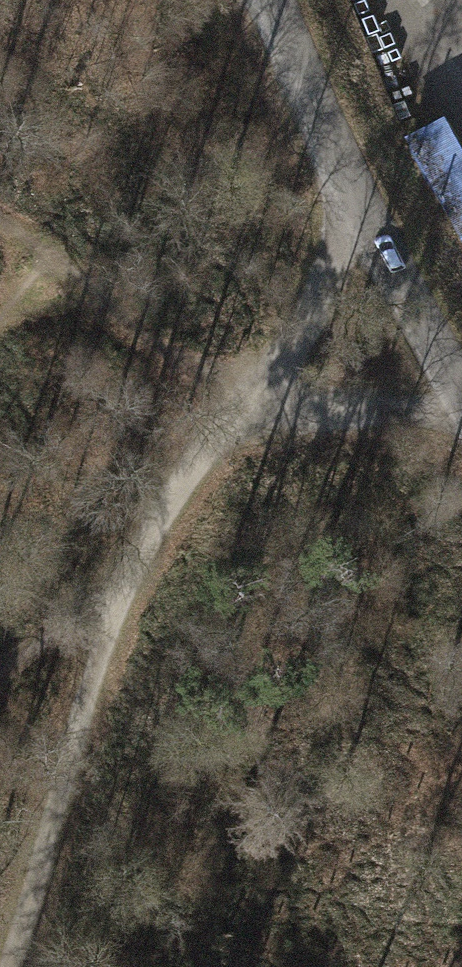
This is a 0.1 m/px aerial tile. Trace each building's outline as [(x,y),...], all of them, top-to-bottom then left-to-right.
[(379,0),(352,0),(371,46),(394,37),(379,0)]
